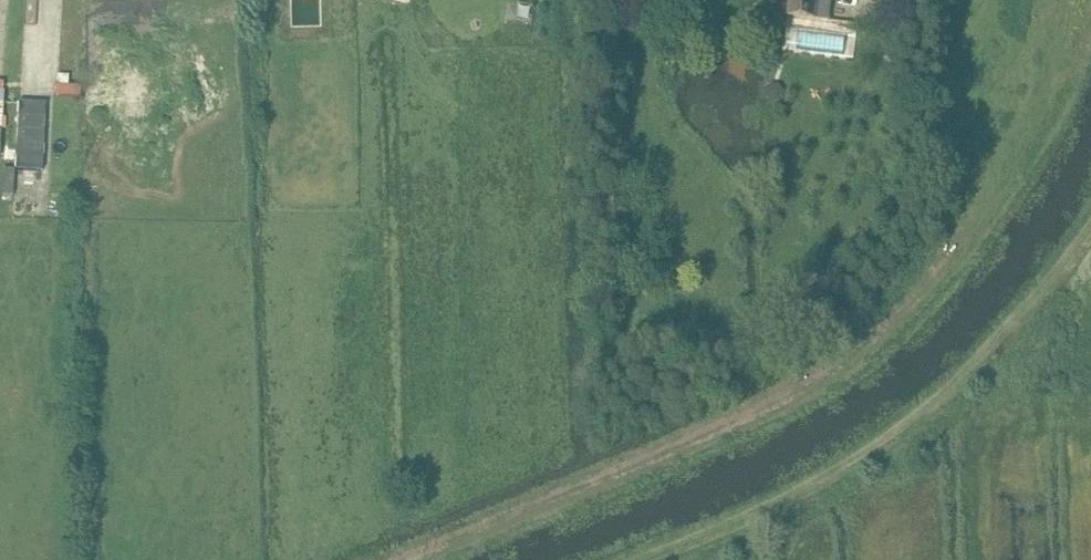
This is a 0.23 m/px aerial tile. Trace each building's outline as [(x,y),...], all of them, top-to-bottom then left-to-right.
[(786,18),(818,22),(830,23),(833,0),(788,0),(786,18)]
